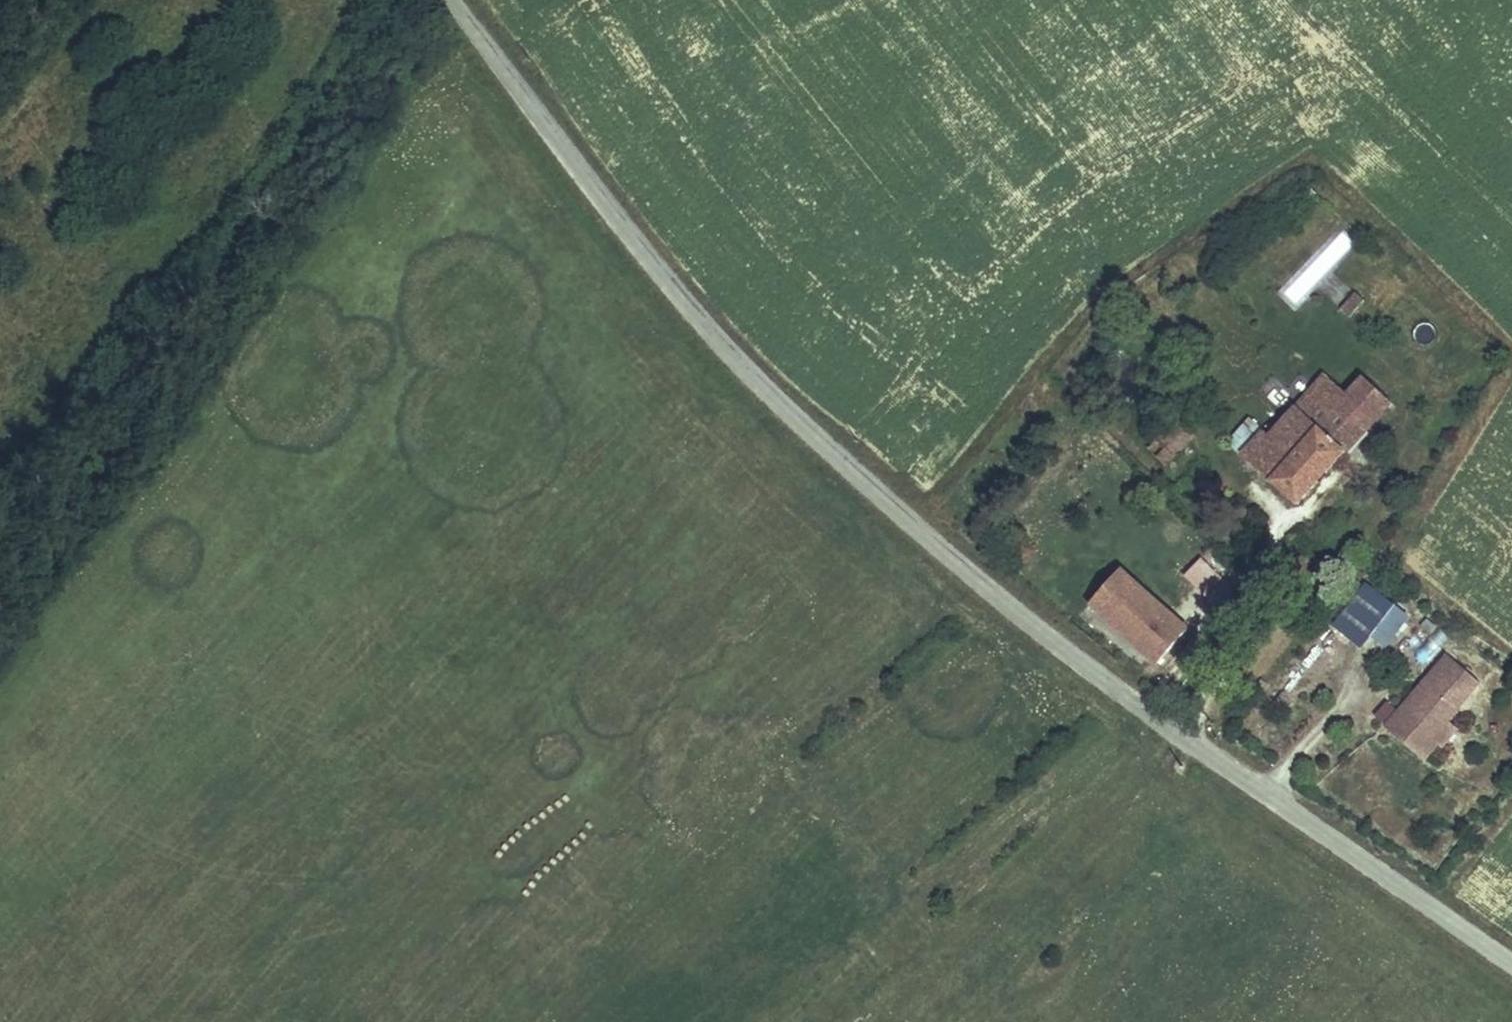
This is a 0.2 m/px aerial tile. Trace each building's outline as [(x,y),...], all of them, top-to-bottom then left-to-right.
[(1336,304),(1350,316),(1364,299),(1332,273),(1322,285),(1339,300),(1336,304)] [(1336,374),(1384,416),(1403,395),(1355,353),(1336,374)] [(1384,416),(1336,374),(1274,443),(1267,436),(1244,461),(1299,510),(1384,416)] [(1180,419),(1140,457),(1156,475),(1197,437),(1180,419)] [(1149,658),(1160,668),(1189,635),(1103,557),(1060,606),(1135,674),(1149,658)] [(1210,599),(1226,582),(1213,571),(1199,589),(1210,599)] [(1357,583),(1335,632),(1386,655),(1408,607),(1357,583)] [(1482,685),(1449,658),(1388,731),(1426,763),(1440,746),(1431,738),(1442,725),(1446,728),(1450,723),(1482,685)] [(1440,746),(1456,728),(1450,723),(1446,728),(1442,725),(1431,738),(1440,746)]
